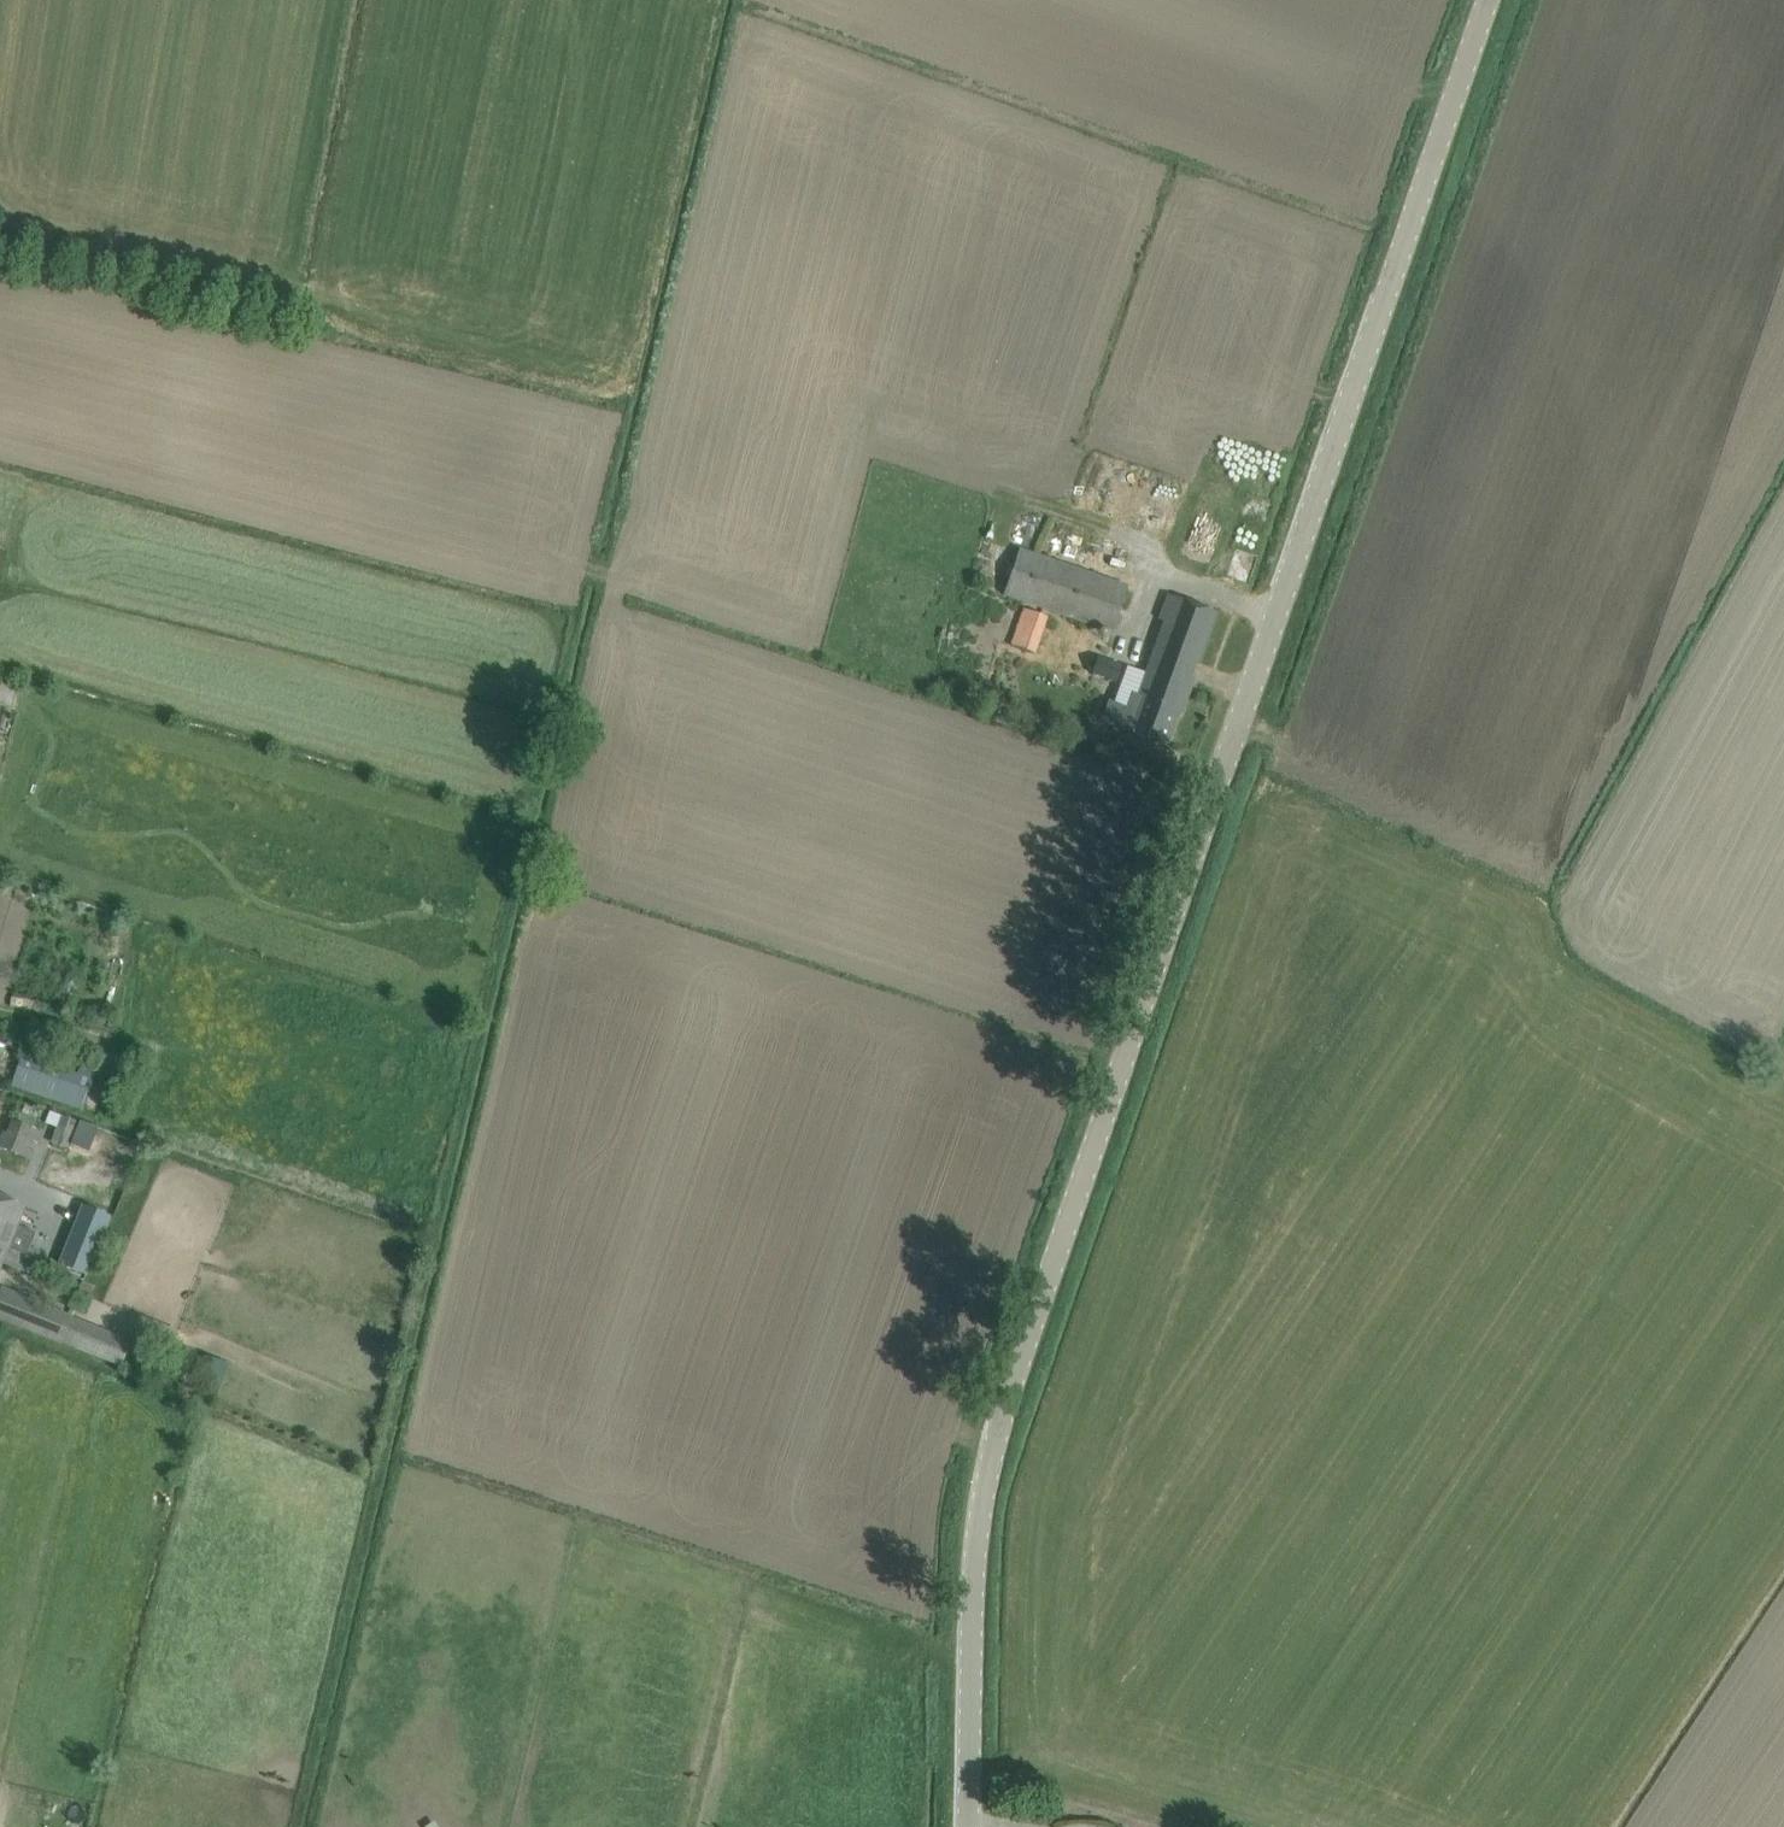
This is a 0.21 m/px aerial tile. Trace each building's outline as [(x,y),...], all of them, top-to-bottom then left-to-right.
[(1006,596),(1049,611),(1113,633),(1128,588),(1022,552),(1006,596)] [(1110,702),(1103,724),(1168,747),(1180,712),(1184,714),(1196,677),(1191,676),(1196,661),(1200,663),(1217,612),(1168,596),(1160,620),(1165,622),(1140,696),(1134,694),(1129,709),(1110,702)] [(1009,645),(1035,654),(1048,617),(1022,608),(1009,645)] [(1122,667),(1099,659),(1093,675),(1117,684),(1122,667)] [(23,1056),(13,1085),(82,1108),(94,1072),(81,1068),(79,1075),(23,1056)] [(0,1135),(0,1148),(24,1158),(31,1140),(38,1143),(43,1132),(11,1118),(10,1121),(6,1132),(2,1131),(0,1135)] [(78,1125),(62,1119),(51,1147),(68,1153),(78,1125)] [(98,1133),(80,1126),(70,1150),(89,1157),(98,1133)] [(6,1223),(14,1203),(0,1198),(0,1246),(25,1256),(33,1234),(6,1223)] [(82,1204),(58,1264),(88,1276),(113,1216),(82,1204)] [(0,1295),(0,1313),(120,1366),(130,1343),(110,1335),(107,1342),(67,1325),(69,1321),(70,1318),(69,1317),(67,1320),(37,1308),(39,1304),(2,1289),(0,1295)]
